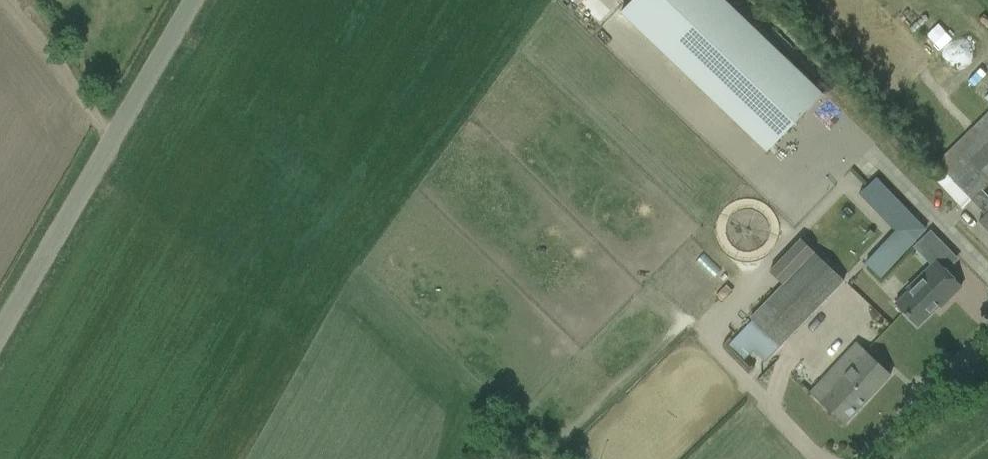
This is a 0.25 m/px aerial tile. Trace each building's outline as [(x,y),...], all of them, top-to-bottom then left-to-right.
[(766,152),(822,93),(725,0),(632,0),(620,12),(766,152)] [(934,180),(961,207),(969,199),(985,215),(979,221),(987,230),(987,196),(984,192),(987,188),(987,112),(980,120),(936,163),(944,171),(934,180)] [(876,178),(860,194),(878,213),(894,197),(876,178)] [(900,224),(864,263),(880,278),(916,239),(900,224)] [(931,232),(914,248),(928,263),(944,246),(931,232)] [(843,281),(813,253),(799,238),(769,271),(781,284),(735,332),(763,360),(843,281)] [(907,291),(894,304),(917,327),(938,306),(940,307),(961,286),(936,260),(906,290),(907,291)] [(825,381),(812,394),(830,411),(845,424),(867,400),(890,375),(876,361),(856,344),(837,364),(839,366),(835,370),(825,381)]
